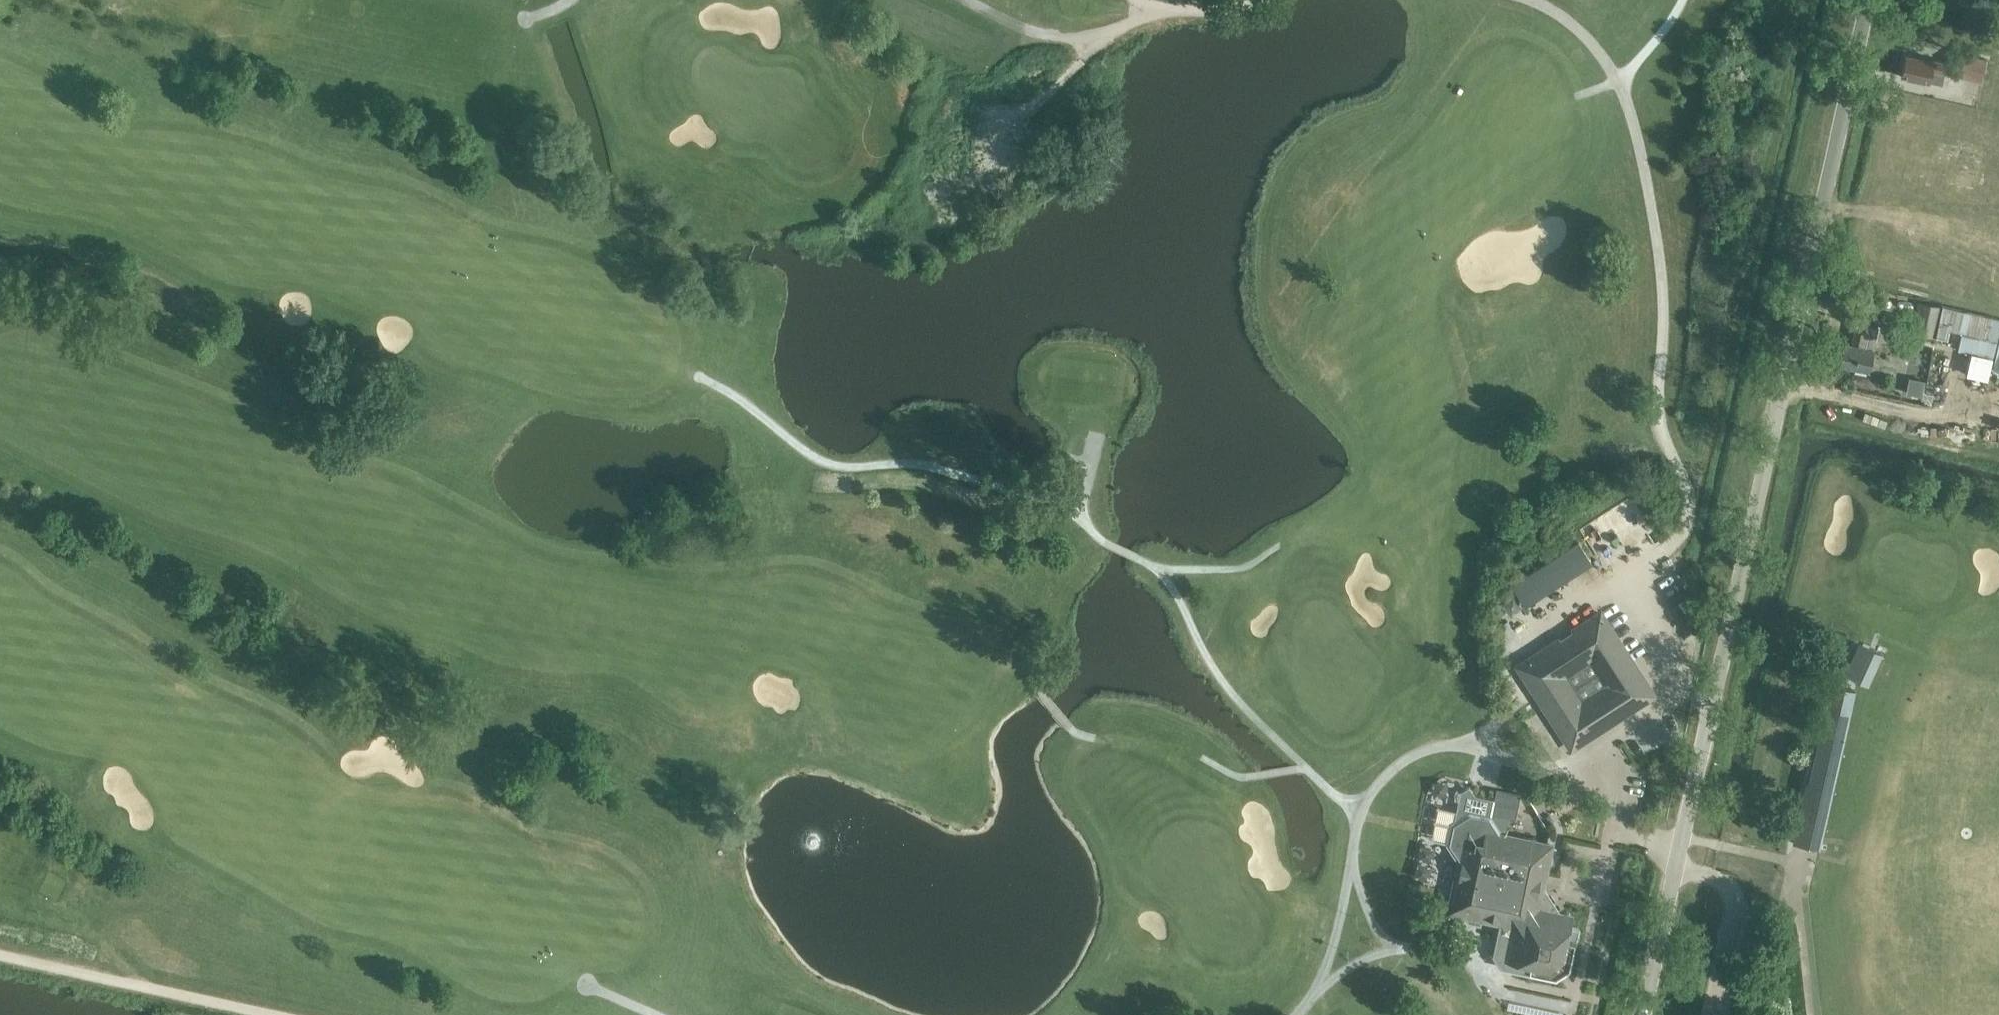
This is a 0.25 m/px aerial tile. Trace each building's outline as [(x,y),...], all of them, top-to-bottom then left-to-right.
[(1981,80),(1986,59),(1957,52),(1954,64),(1933,60),(1932,61),(1906,55),(1902,76),(1928,82),(1929,81),(1942,84),(1945,72),(1950,73),(1981,80)] [(1998,330),(1998,319),(1922,302),(1915,333),(1935,337),(1935,336),(1947,339),(1949,330),(1962,332),(1958,349),(1993,357),(1998,330)] [(399,344),(409,325),(391,316),(381,335),(399,344)] [(1874,348),(1878,327),(1855,323),(1850,343),(1843,342),(1839,365),(1869,372),(1874,348)] [(1923,403),(1926,387),(1914,385),(1911,400),(1923,403)] [(1524,604),(1591,560),(1579,542),(1512,585),(1524,604)] [(1653,694),(1600,612),(1518,665),(1572,747),(1653,694)] [(1847,670),(1869,679),(1882,645),(1860,637),(1847,670)] [(1819,848),(1854,690),(1829,684),(1819,733),(1821,734),(1810,783),(1807,782),(1794,843),(1819,848)] [(1537,909),(1551,845),(1501,834),(1489,818),(1470,814),(1454,824),(1450,843),(1460,860),(1449,910),(1514,924),(1507,956),(1549,965),(1560,958),(1569,916),(1537,909)]
